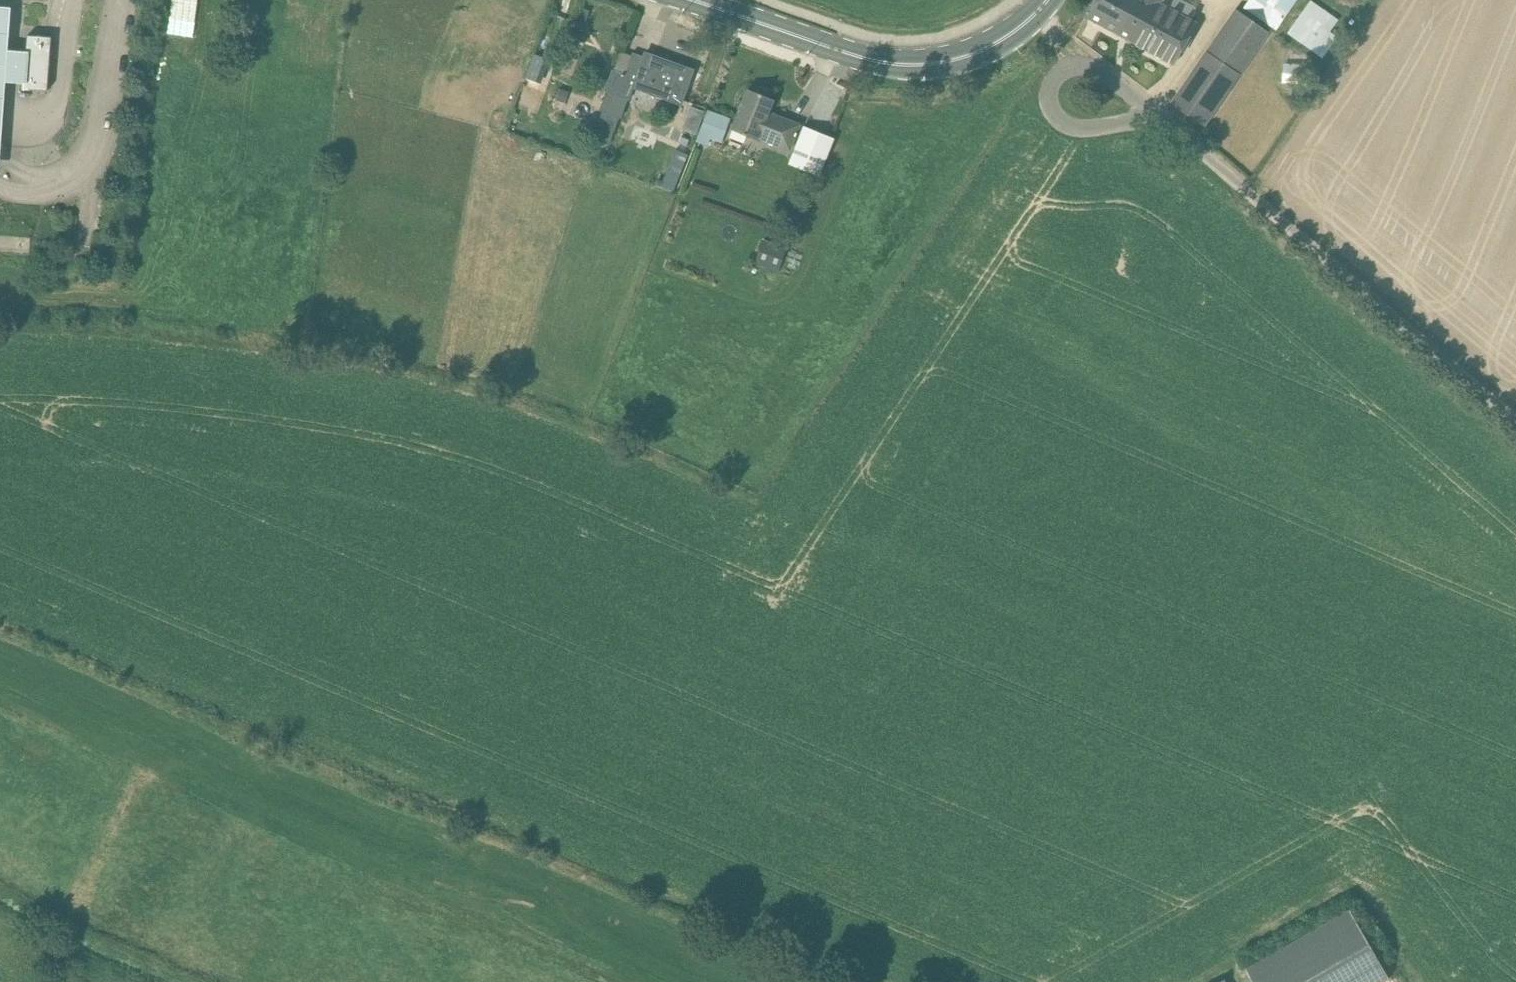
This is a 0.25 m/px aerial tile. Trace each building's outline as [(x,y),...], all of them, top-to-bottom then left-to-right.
[(198,0),(171,0),(170,36),(197,36),(198,0)] [(1086,17),(1118,34),(1137,0),(1096,0),(1086,17)] [(1118,34),(1174,65),(1197,24),(1160,4),(1162,0),(1137,0),(1118,34)] [(1246,6),(1276,28),(1296,0),(1250,0),(1246,6)] [(1236,9),(1172,104),(1205,126),(1269,32),(1236,9)] [(1302,13),(1288,33),(1324,58),(1338,38),(1302,13)] [(28,35),(24,89),(48,91),(52,37),(28,35)] [(604,91),(606,92),(627,100),(629,101),(635,87),(682,104),(689,84),(694,70),(678,65),(678,67),(647,56),(647,54),(645,53),(643,58),(633,54),(626,74),(612,69),(604,91)] [(559,88),(556,98),(565,102),(569,92),(559,88)] [(774,99),(748,89),(731,130),(758,140),(759,138),(790,150),(793,143),(801,125),(776,115),(775,117),(768,114),(774,99)] [(620,118),(603,112),(594,135),(611,142),(620,118)] [(705,121),(697,141),(708,145),(711,137),(720,141),(726,129),(727,130),(731,121),(709,112),(705,121)] [(834,138),(803,126),(788,163),(819,175),(834,138)] [(690,154),(677,149),(663,187),(677,191),(690,154)] [(773,250),(761,246),(755,262),(779,271),(788,247),(776,243),(773,250)] [(1349,912),(1240,959),(1250,981),(1380,981),(1349,912)]
